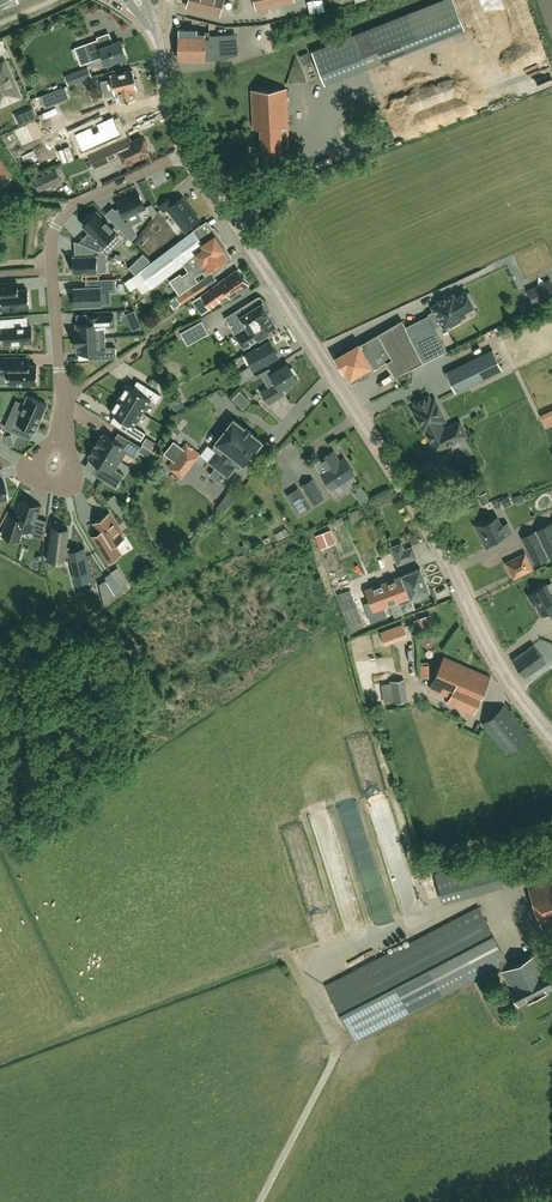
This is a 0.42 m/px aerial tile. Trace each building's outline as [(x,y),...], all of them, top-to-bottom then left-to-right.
[(223,0),(188,0),(187,6),(220,14),(223,0)] [(256,8),(294,0),(255,0),(256,8)] [(222,59),(225,58),(224,47),(220,47),(220,41),(214,41),(214,38),(214,27),(214,21),(193,16),(193,29),(179,29),(179,59),(205,59),(222,59)] [(381,61),(377,50),(390,44),(382,23),(312,51),(325,83),(381,61)] [(100,47),(98,39),(86,43),(92,60),(104,56),(106,63),(118,59),(117,58),(126,55),(120,39),(100,47)] [(1,105),(21,97),(6,63),(0,66),(0,103),(1,105)] [(67,85),(91,76),(87,65),(63,74),(67,85)] [(136,87),(138,85),(136,80),(135,79),(132,70),(111,75),(117,101),(112,102),(116,117),(120,116),(138,111),(133,89),(137,88),(136,87)] [(65,87),(41,96),(45,107),(69,98),(65,87)] [(281,128),(287,127),(285,89),(251,91),(253,118),(278,116),(279,128),(281,128)] [(113,116),(77,132),(85,149),(120,133),(113,116)] [(278,116),(253,118),(253,129),(261,129),(262,144),(260,146),(258,149),(260,151),(262,152),(262,154),(282,153),(282,148),(281,128),(279,128),(278,116)] [(146,139),(143,138),(142,137),(133,141),(130,136),(90,154),(96,166),(121,154),(125,163),(149,152),(147,146),(148,144),(146,139)] [(5,170),(11,177),(14,174),(8,167),(0,158),(0,174),(5,170)] [(36,191),(60,180),(55,169),(31,180),(36,191)] [(121,215),(114,222),(131,241),(137,235),(132,224),(128,215),(138,211),(145,208),(138,192),(118,202),(120,207),(118,209),(121,215)] [(185,231),(199,219),(181,197),(172,203),(168,198),(160,205),(164,211),(167,209),(185,231)] [(152,204),(148,206),(153,218),(158,212),(152,204)] [(90,215),(84,221),(85,223),(84,224),(90,231),(99,240),(91,248),(106,254),(115,246),(108,239),(115,233),(115,232),(112,229),(113,228),(106,221),(105,222),(96,212),(92,216),(90,215)] [(204,234),(200,227),(192,233),(158,256),(139,271),(150,288),(183,263),(189,273),(182,277),(180,274),(169,281),(179,295),(198,282),(195,277),(203,271),(205,275),(228,260),(223,252),(225,250),(210,229),(204,234)] [(73,256),(73,274),(74,274),(74,273),(96,272),(96,273),(97,273),(97,272),(97,260),(106,259),(106,254),(82,244),(82,256),(75,256),(73,256)] [(139,257),(146,265),(151,261),(143,253),(139,257)] [(218,282),(229,297),(230,297),(230,298),(240,291),(239,290),(248,284),(246,283),(247,281),(244,277),(242,277),(238,270),(227,277),(226,276),(218,282)] [(177,297),(181,303),(217,280),(212,273),(198,282),(179,295),(177,297)] [(115,278),(99,279),(99,287),(86,288),(74,288),(75,306),(101,305),(100,293),(116,292),(115,278)] [(530,294),(535,305),(551,297),(551,285),(550,279),(528,289),(530,294)] [(0,283),(0,299),(1,299),(2,309),(29,307),(28,290),(18,290),(17,283),(17,282),(15,282),(4,283),(0,283)] [(221,303),(229,297),(218,282),(219,283),(195,299),(199,305),(198,307),(201,310),(203,310),(203,311),(220,300),(221,303)] [(428,314),(428,315),(435,327),(442,323),(444,327),(450,324),(451,326),(460,321),(459,319),(465,315),(463,312),(472,306),(473,307),(473,306),(465,292),(464,292),(455,298),(453,294),(447,298),(445,296),(437,301),(438,303),(432,306),(434,310),(428,314)] [(267,331),(275,327),(274,325),(274,324),(272,320),(270,319),(268,315),(269,314),(258,297),(225,318),(243,348),(258,339),(259,340),(269,334),(267,331)] [(75,330),(75,338),(105,337),(105,327),(115,327),(114,315),(87,317),(87,324),(77,324),(77,330),(75,330)] [(435,327),(428,315),(406,326),(402,321),(359,345),(359,344),(335,357),(343,371),(345,370),(352,382),(392,358),(400,373),(446,351),(435,327)] [(31,325),(12,327),(11,318),(0,319),(0,333),(4,333),(4,344),(32,342),(31,325)] [(201,321),(180,332),(187,345),(208,333),(201,321)] [(508,326),(494,327),(496,338),(509,336),(508,326)] [(106,347),(105,337),(75,338),(76,347),(78,347),(78,352),(89,352),(89,359),(116,358),(115,347),(106,347)] [(254,369),(277,356),(269,341),(246,353),(254,369)] [(447,372),(456,391),(501,369),(492,350),(447,372)] [(37,366),(30,366),(30,357),(19,357),(2,357),(2,374),(9,374),(9,384),(37,384),(37,366)] [(280,389),(297,379),(287,364),(270,375),(275,383),(261,391),(269,404),(284,394),(280,389)] [(240,384),(254,375),(249,366),(235,375),(240,384)] [(126,384),(118,398),(142,413),(150,400),(155,403),(160,395),(146,386),(141,393),(126,384)] [(243,407),(249,400),(240,391),(233,398),(243,407)] [(422,424),(435,451),(467,436),(460,421),(443,429),(441,424),(446,421),(436,402),(433,403),(429,395),(413,402),(416,407),(412,409),(420,425),(422,424)] [(28,396),(16,421),(9,418),(5,427),(18,433),(22,425),(35,431),(47,405),(28,396)] [(118,398),(109,412),(124,421),(120,428),(134,437),(139,429),(134,426),(142,413),(118,398)] [(540,415),(546,427),(551,424),(551,409),(540,415)] [(228,476),(235,466),(230,462),(235,457),(244,464),(243,464),(244,465),(245,463),(261,442),(262,442),(262,441),(261,440),(261,441),(251,433),(252,431),(246,426),(245,428),(234,420),(233,419),(233,420),(217,441),(216,441),(216,442),(217,443),(226,450),(221,456),(216,452),(209,461),(228,476)] [(101,436),(95,445),(121,461),(126,452),(134,457),(141,446),(118,432),(114,440),(105,434),(103,437),(101,436)] [(151,449),(155,443),(147,438),(143,444),(151,449)] [(186,443),(184,447),(174,460),(168,466),(182,477),(199,454),(186,443)] [(116,470),(121,461),(95,445),(90,454),(92,455),(90,458),(99,464),(93,473),(116,488),(124,475),(116,470)] [(315,462),(331,488),(345,480),(348,485),(355,480),(352,475),(354,474),(345,458),(339,462),(333,452),(315,462)] [(312,478),(302,484),(313,503),(323,497),(312,478)] [(299,516),(314,508),(303,487),(288,494),(299,516)] [(365,487),(356,491),(362,504),(371,500),(365,487)] [(218,508),(223,512),(225,513),(240,494),(238,492),(233,488),(218,508)] [(41,507),(42,506),(20,499),(20,500),(21,500),(16,517),(9,515),(3,535),(19,540),(23,527),(32,530),(40,506),(41,507)] [(121,542),(111,515),(94,522),(98,532),(90,535),(92,539),(98,554),(101,562),(114,557),(110,546),(121,542)] [(495,539),(511,531),(507,523),(501,526),(497,517),(487,522),(485,518),(474,524),(486,548),(497,543),(495,539)] [(551,558),(551,523),(521,538),(534,564),(547,557),(548,560),(551,558)] [(52,528),(48,554),(65,556),(65,555),(72,556),(74,566),(76,574),(90,571),(85,549),(72,552),(70,546),(69,546),(66,546),(68,530),(52,528)] [(328,546),(323,532),(316,535),(321,548),(328,546)] [(401,543),(391,547),(398,564),(417,556),(413,546),(404,550),(401,543)] [(513,577),(531,569),(524,555),(506,563),(513,577)] [(402,575),(406,586),(425,579),(420,567),(402,574),(402,575)] [(111,572),(117,583),(124,578),(117,568),(111,572)] [(383,607),(389,604),(394,616),(402,613),(398,601),(410,597),(406,586),(402,575),(365,589),(370,602),(366,603),(372,621),(386,616),(383,607)] [(116,595),(106,579),(99,584),(104,605),(116,595)] [(410,597),(411,601),(420,598),(418,594),(419,593),(422,596),(427,594),(427,590),(429,590),(425,579),(406,586),(410,597)] [(546,584),(527,595),(533,605),(535,604),(542,615),(548,612),(551,619),(551,594),(546,584)] [(364,624),(356,604),(342,609),(350,630),(364,624)] [(421,630),(432,628),(429,615),(418,617),(421,630)] [(387,673),(401,669),(389,625),(381,627),(383,633),(372,635),(371,630),(352,635),(362,672),(385,666),(387,673)] [(523,652),(535,669),(545,662),(533,645),(523,652)] [(535,669),(523,652),(512,659),(524,677),(535,669)] [(429,688),(449,697),(447,703),(473,714),(490,677),(443,656),(429,688)] [(433,663),(422,663),(423,677),(433,677),(433,663)] [(383,691),(384,674),(375,674),(375,691),(383,691)] [(392,703),(407,700),(404,679),(389,681),(392,703)] [(507,753),(528,735),(503,706),(483,724),(507,753)] [(395,822),(381,826),(396,880),(411,876),(395,822)] [(527,860),(535,858),(531,845),(523,847),(527,860)] [(356,852),(361,861),(371,856),(366,847),(356,852)] [(435,874),(443,902),(503,884),(494,856),(435,874)] [(528,888),(541,929),(550,926),(551,933),(551,880),(528,888)] [(538,953),(509,967),(479,908),(409,944),(408,943),(368,964),(330,984),(358,1039),(397,1019),(437,998),(436,998),(502,964),(507,973),(503,975),(510,987),(510,988),(518,1004),(551,987),(551,977),(548,968),(547,969),(538,953)] [(478,988),(490,982),(496,979),(493,972),(475,982),(478,988)]
